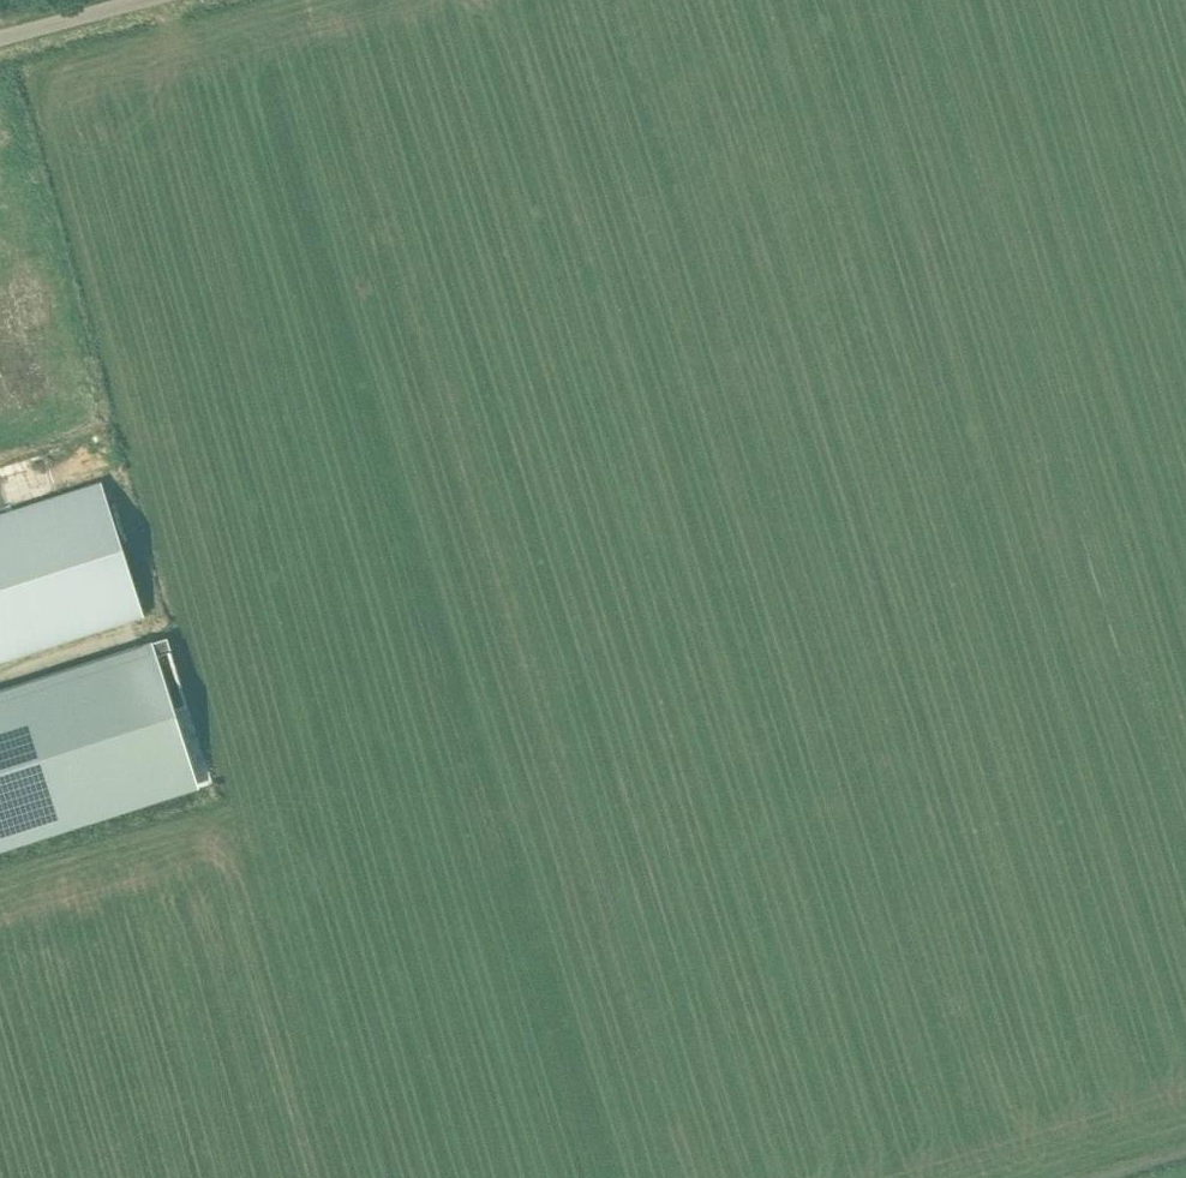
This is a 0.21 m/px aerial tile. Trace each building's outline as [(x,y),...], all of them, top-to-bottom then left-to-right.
[(100,481),(0,513),(0,663),(146,617),(100,481)] [(0,691),(0,850),(189,790),(167,723),(177,719),(175,711),(188,707),(167,638),(0,691)]
